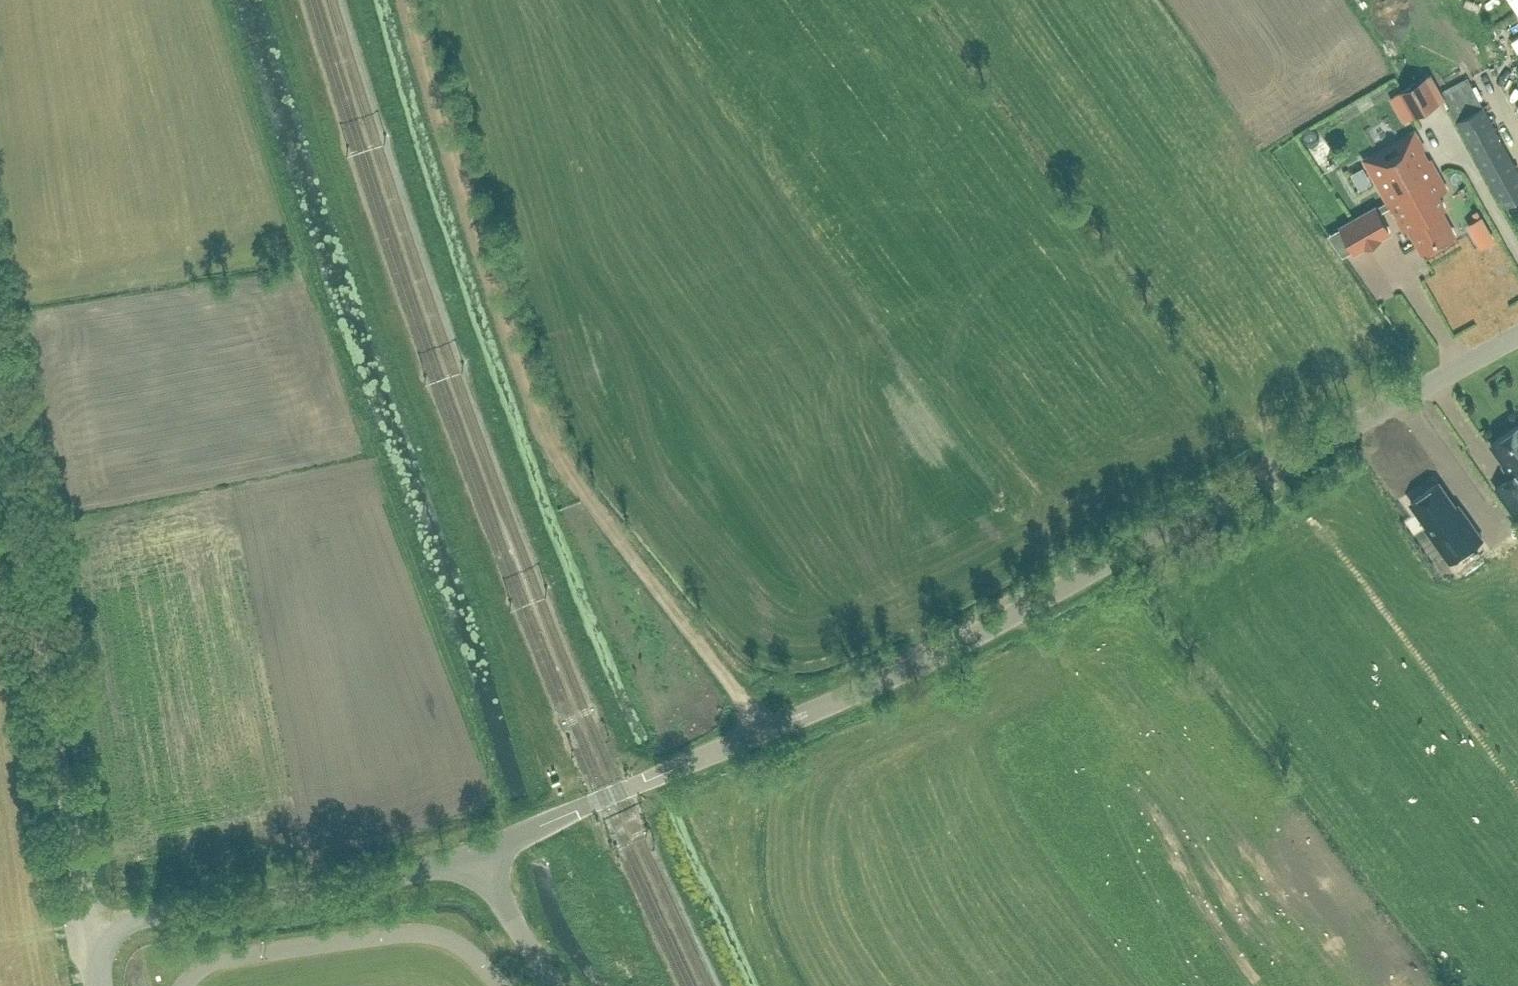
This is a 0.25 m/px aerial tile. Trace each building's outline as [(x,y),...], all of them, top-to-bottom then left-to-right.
[(1432,75),(1403,89),(1413,110),(1443,96),(1440,92),(1432,75)] [(1502,205),(1517,196),(1517,172),(1466,78),(1440,92),(1443,96),(1502,205)] [(1413,130),(1364,157),(1387,199),(1437,172),(1429,159),(1425,161),(1419,149),(1423,147),(1413,130)] [(1445,187),(1437,172),(1387,199),(1403,228),(1408,225),(1422,250),(1453,233),(1439,207),(1443,205),(1436,192),(1445,187)] [(1375,206),(1341,225),(1353,248),(1354,250),(1364,244),(1364,245),(1379,237),(1379,236),(1388,231),(1378,212),(1375,206)] [(1491,443),(1510,470),(1508,472),(1511,475),(1495,487),(1515,515),(1517,513),(1517,424),(1491,443)] [(1438,480),(1410,500),(1427,523),(1424,525),(1449,559),(1474,542),(1467,532),(1474,526),(1463,510),(1460,512),(1454,503),(1438,480)]
